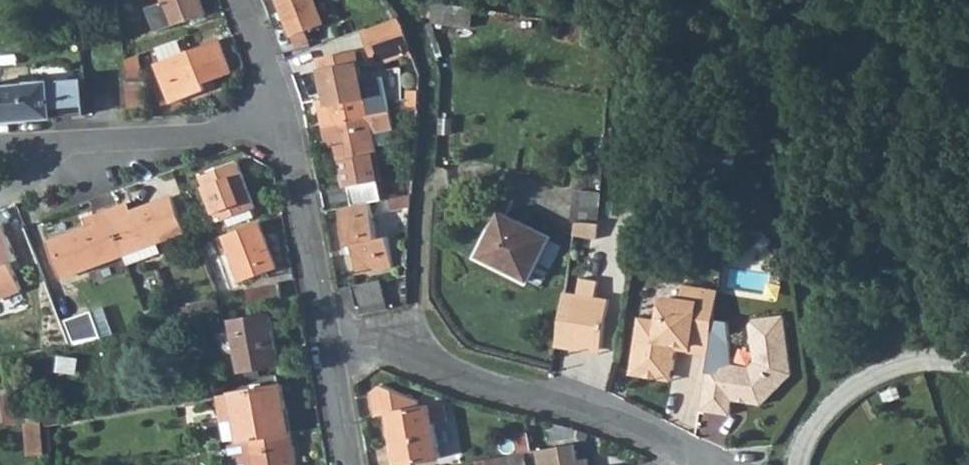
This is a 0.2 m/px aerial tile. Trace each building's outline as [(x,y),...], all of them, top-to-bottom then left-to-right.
[(199,0),(165,0),(165,1),(147,8),(156,32),(191,18),(204,13),(199,0)] [(292,35),(300,33),(302,39),(308,37),(306,31),(323,25),(314,0),(279,0),(292,35)] [(434,21),(475,25),(477,4),(436,0),(434,21)] [(207,19),(204,13),(191,18),(194,25),(207,19)] [(406,25),(400,16),(371,27),(381,55),(412,43),(406,25)] [(231,74),(218,39),(183,53),(178,40),(157,48),(161,60),(156,62),(171,103),(207,90),(204,83),(231,74)] [(318,111),(321,124),(369,115),(355,49),(319,57),(328,98),(330,109),(318,111)] [(142,82),(133,56),(124,60),(127,83),(128,115),(143,114),(142,82)] [(87,115),(85,79),(0,84),(0,119),(3,119),(4,121),(31,119),(31,117),(87,115)] [(316,101),(318,111),(330,109),(328,98),(316,101)] [(369,115),(321,124),(323,136),(326,147),(338,145),(347,185),(382,178),(373,133),(394,129),(391,111),(369,115)] [(234,163),(200,176),(219,223),(226,220),(250,210),(252,209),(234,163)] [(375,185),(379,201),(388,200),(411,196),(409,179),(375,185)] [(391,212),(413,208),(414,195),(411,196),(388,200),(391,212)] [(127,203),(105,211),(121,256),(124,255),(156,243),(184,232),(171,198),(131,213),(127,203)] [(375,239),(369,203),(338,208),(345,246),(350,245),(356,273),(392,266),(386,237),(375,239)] [(563,217),(568,218),(590,220),(592,205),(565,203),(563,217)] [(253,217),(250,210),(226,220),(229,227),(253,217)] [(60,278),(121,256),(105,211),(93,216),(97,227),(86,231),(47,245),(60,278)] [(82,220),(86,231),(97,227),(93,216),(82,220)] [(527,281),(548,240),(501,216),(479,258),(527,281)] [(275,270),(258,224),(223,237),(238,283),(275,270)] [(0,227),(0,298),(20,290),(11,264),(16,261),(3,226),(0,227)] [(534,279),(544,283),(563,242),(553,237),(534,279)] [(160,254),(156,243),(124,255),(128,266),(160,254)] [(383,284),(354,290),(357,308),(386,303),(383,284)] [(245,290),(248,308),(281,301),(277,285),(245,290)] [(561,303),(558,353),(603,356),(606,306),(592,305),(594,289),(576,288),(575,304),(561,303)] [(665,303),(658,309),(657,321),(663,327),(659,332),(655,328),(637,327),(636,327),(635,344),(633,375),(640,376),(640,381),(646,388),(660,389),(667,384),(667,378),(675,378),(676,355),(681,348),(689,349),(688,356),(688,357),(709,358),(713,291),(678,288),(677,304),(665,303)] [(184,309),(173,311),(176,322),(188,319),(184,309)] [(156,314),(159,325),(176,322),(173,311),(156,314)] [(64,323),(71,342),(97,337),(89,314),(64,323)] [(233,320),(241,371),(279,364),(271,314),(233,320)] [(708,380),(705,421),(735,423),(736,408),(766,410),(792,376),(781,317),(752,323),(748,329),(754,365),(749,371),(723,370),(722,381),(708,380)] [(689,349),(681,348),(676,355),(688,356),(689,349)] [(603,356),(558,353),(557,358),(602,361),(603,356)] [(241,439),(241,442),(247,441),(291,434),(282,385),(233,393),(238,422),(241,439)] [(444,405),(390,413),(399,464),(440,459),(435,424),(447,421),(444,405)] [(45,451),(42,419),(26,422),(28,452),(45,451)] [(227,441),(241,439),(238,422),(224,424),(227,441)] [(577,442),(579,431),(555,424),(548,446),(577,442)] [(291,434),(247,441),(241,442),(231,444),(234,464),(296,464),(291,434)] [(532,452),(534,464),(588,464),(588,458),(577,457),(577,442),(548,446),(532,452)] [(532,452),(482,460),(483,464),(534,464),(532,452)]
